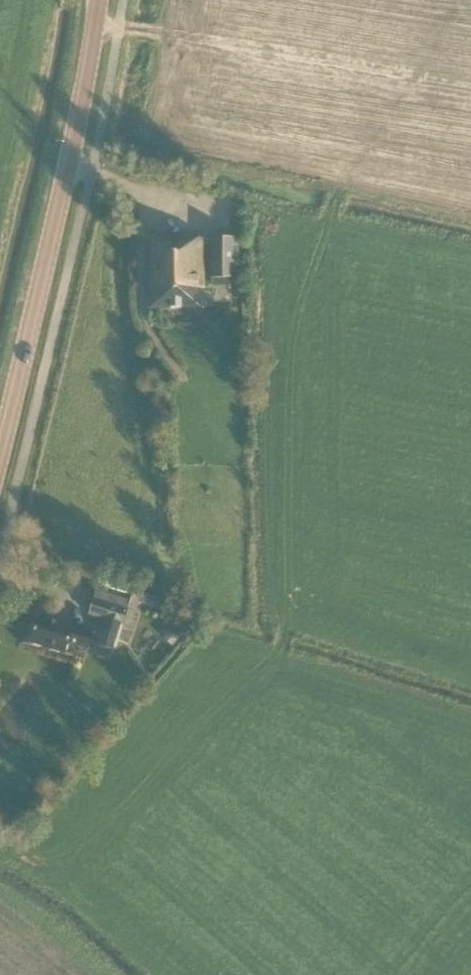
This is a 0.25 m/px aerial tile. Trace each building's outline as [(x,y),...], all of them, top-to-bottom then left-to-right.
[(213,279),(235,279),(235,238),(147,240),(148,311),(204,310),(203,246),(213,246),(213,279)] [(103,621),(96,647),(116,653),(119,642),(128,645),(140,603),(164,611),(167,602),(133,591),(132,594),(97,585),(94,598),(89,616),(103,621)] [(94,633),(72,626),(72,627),(39,617),(30,644),(65,655),(68,646),(88,652),(94,633)] [(179,622),(171,631),(179,639),(187,629),(179,622)] [(171,631),(164,640),(172,647),(179,639),(171,631)]
